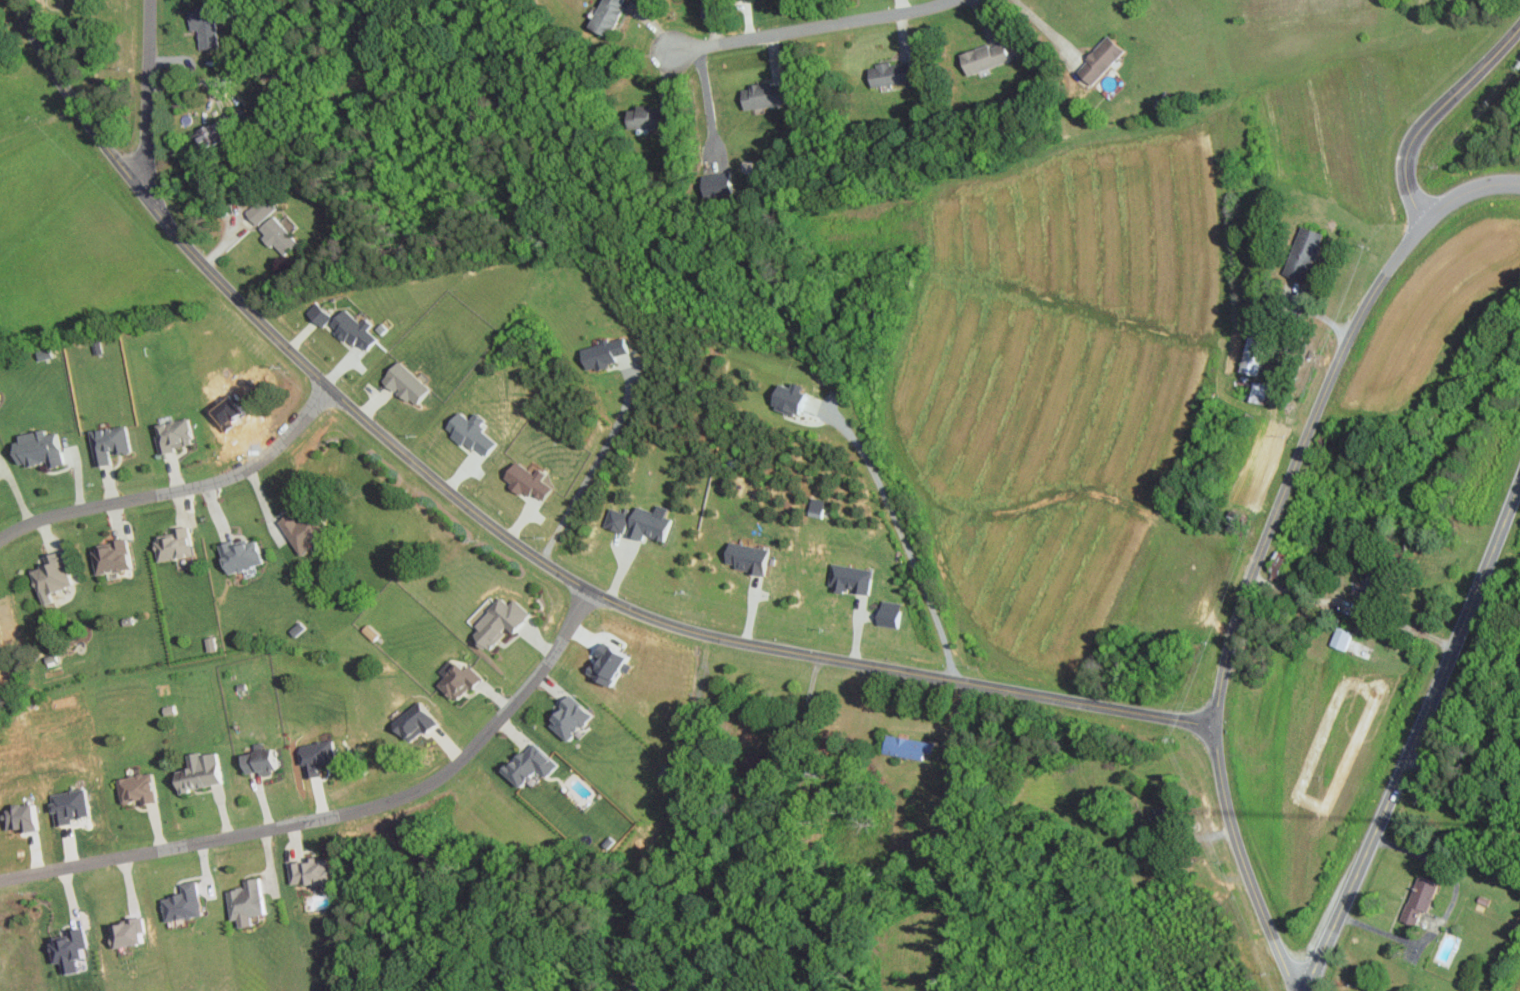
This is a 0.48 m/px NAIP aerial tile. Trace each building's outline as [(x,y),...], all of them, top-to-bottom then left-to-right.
[(588,27),(609,37),(622,9),(618,8),(622,0),(600,0),(588,27)] [(220,48),(218,6),(190,8),(191,30),(198,30),(199,49),(220,48)] [(1072,70),(1088,85),(1121,50),(1105,35),(1072,70)] [(986,47),(984,43),(955,54),(964,76),(1007,59),(1000,42),(986,47)] [(867,87),(911,80),(908,60),(887,64),(886,62),(864,66),(867,87)] [(745,84),(745,88),(738,89),(740,108),(782,104),(780,80),(745,84)] [(628,107),(629,128),(663,127),(662,108),(651,108),(651,106),(628,107)] [(201,130),(209,150),(232,139),(223,120),(201,130)] [(729,192),(725,171),(697,176),(701,198),(729,192)] [(281,208),(271,194),(249,211),(259,225),(281,208)] [(302,242),(276,214),(260,228),(286,256),(302,242)] [(1296,268),(1295,273),(1304,277),(1320,234),(1297,225),(1283,263),(1296,268)] [(338,315),(320,301),(312,312),(329,326),(338,315)] [(371,330),(377,323),(370,317),(364,323),(348,308),(333,324),(356,345),(361,340),(372,350),(382,339),(371,330)] [(1254,375),(1263,340),(1244,335),(1235,371),(1254,375)] [(626,352),(622,336),(577,348),(583,370),(613,362),(611,356),(626,352)] [(437,390),(403,359),(387,378),(421,408),(437,390)] [(1267,384),(1251,380),(1245,400),(1261,404),(1267,384)] [(766,407),(796,415),(802,393),(797,392),(799,385),(788,382),(787,387),(773,383),(766,407)] [(494,444),(479,430),(484,424),(471,412),(465,419),(455,410),(439,427),(458,443),(461,440),(481,458),(494,444)] [(164,454),(182,451),(181,446),(197,444),(193,418),(167,422),(169,434),(161,436),(164,454)] [(135,450),(131,425),(95,431),(101,466),(117,464),(115,454),(135,450)] [(18,443),(23,464),(32,462),(33,466),(53,462),(54,468),(70,464),(63,432),(52,434),(51,429),(26,434),(27,441),(18,443)] [(531,471),(507,460),(500,477),(510,482),(508,488),(525,496),(527,493),(542,500),(549,485),(538,481),(542,472),(533,468),(531,471)] [(822,499),(808,497),(806,516),(819,517),(822,499)] [(601,527),(620,533),(622,527),(629,529),(626,536),(638,540),(640,534),(663,542),(670,519),(662,516),(664,507),(653,503),(651,511),(632,505),(628,515),(607,508),(601,527)] [(332,535),(319,514),(305,523),(297,511),(283,520),(304,553),(332,535)] [(163,562),(196,555),(191,528),(157,535),(163,562)] [(225,546),(233,573),(269,564),(261,537),(225,546)] [(95,550),(103,576),(137,566),(129,539),(95,550)] [(768,550),(725,540),(719,564),(763,574),(768,550)] [(1267,576),(1274,578),(1284,554),(1272,549),(1266,563),(1271,565),(1267,576)] [(78,585),(66,551),(47,557),(50,566),(36,570),(47,604),(64,598),(61,591),(78,585)] [(865,595),(869,570),(830,563),(826,588),(865,595)] [(526,611),(510,598),(505,604),(496,596),(471,627),(478,634),(472,641),(484,651),(503,628),(509,632),(526,611)] [(897,627),(899,602),(877,600),(874,625),(897,627)] [(1328,645),(1345,650),(1351,632),(1334,627),(1328,645)] [(210,652),(220,651),(218,637),(208,638),(210,652)] [(433,683),(453,702),(478,675),(465,664),(459,669),(452,663),(433,683)] [(542,719),(565,740),(589,714),(566,693),(542,719)] [(434,725),(422,700),(404,709),(408,717),(396,722),(404,739),(434,725)] [(879,752),(919,760),(921,751),(929,752),(931,743),(883,733),(879,752)] [(305,779),(328,776),(327,766),(342,764),(339,740),(301,745),(305,779)] [(554,765),(529,740),(498,771),(515,787),(533,768),(542,777),(554,765)] [(250,775),(290,769),(287,755),(277,757),(276,750),(247,755),(250,775)] [(223,751),(193,756),(195,769),(179,771),(182,792),(228,784),(223,751)] [(162,799),(157,772),(119,779),(124,807),(162,799)] [(334,857),(292,864),(295,886),(338,880),(334,857)] [(1425,912),(1436,882),(1415,874),(1398,920),(1413,925),(1418,910),(1425,912)] [(229,892),(234,920),(245,918),(247,929),(260,926),(258,916),(271,914),(264,878),(248,881),(249,888),(229,892)] [(209,914),(201,881),(184,885),(186,894),(167,899),(173,923),(209,914)] [(149,945),(147,919),(114,922),(117,948),(149,945)] [(84,972),(82,959),(92,957),(88,932),(55,937),(59,964),(66,963),(68,974),(84,972)]
